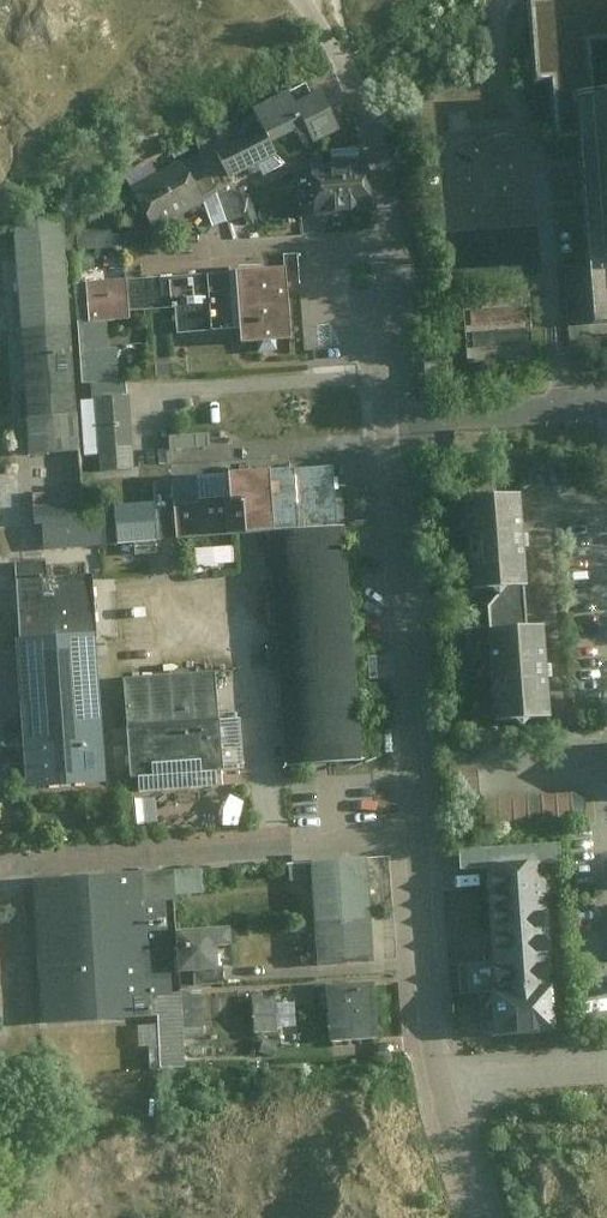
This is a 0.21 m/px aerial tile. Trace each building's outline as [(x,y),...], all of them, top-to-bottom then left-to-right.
[(524,50),(541,49),(545,132),(574,131),(582,313),(606,312),(606,0),(522,0),(524,50)] [(331,127),(311,87),(275,105),(285,124),(296,145),(331,127)] [(261,137),(285,124),(275,105),(251,118),(261,137)] [(268,151),(261,137),(251,118),(207,141),(209,145),(224,174),(268,151)] [(209,182),(224,174),(209,145),(194,153),(209,182)] [(361,209),(360,164),(346,165),(346,149),(321,149),(322,169),(298,169),(299,211),(361,209)] [(191,191),(209,182),(194,153),(192,150),(174,159),(191,191)] [(195,199),(191,191),(174,159),(172,155),(121,181),(144,226),(195,199)] [(121,317),(121,307),(160,306),(159,276),(116,278),(116,273),(59,275),(56,212),(5,214),(17,482),(69,479),(68,453),(87,452),(87,464),(123,462),(120,387),(84,389),(84,392),(65,393),(61,319),(73,319),(74,342),(73,342),(75,375),(111,374),(109,340),(98,341),(97,318),(121,317)] [(91,245),(136,242),(136,229),(90,232),(91,245)] [(233,267),(236,336),(291,333),(287,265),(233,267)] [(177,332),(209,330),(206,277),(174,278),(177,332)] [(530,284),(463,288),(467,360),(534,357),(530,284)] [(176,447),(212,441),(210,431),(174,437),(176,447)] [(172,503),(174,538),(335,525),(332,481),(331,465),(195,476),(197,501),(172,503)] [(523,585),(517,493),(462,497),(468,588),(523,585)] [(154,499),(35,505),(37,546),(156,540),(154,499)] [(262,538),(273,765),(349,761),(337,534),(262,538)] [(238,544),(200,546),(201,563),(239,561),(238,544)] [(20,781),(99,776),(86,560),(7,565),(20,781)] [(492,719),(547,716),(542,625),(487,629),(492,719)] [(223,768),(214,667),(117,676),(127,777),(223,768)] [(366,667),(351,668),(353,691),(368,690),(366,667)] [(448,739),(452,795),(478,794),(475,737),(448,739)] [(585,819),(583,792),(487,797),(489,825),(585,819)] [(161,796),(130,797),(130,820),(161,820),(161,796)] [(459,866),(488,864),(494,960),(460,962),(461,987),(498,985),(550,981),(542,862),(553,861),(552,840),(458,846),(459,866)] [(366,910),(363,859),(307,862),(310,913),(366,910)] [(134,867),(21,874),(30,1021),(144,1014),(142,990),(160,989),(155,897),(136,898),(134,867)] [(368,958),(366,910),(310,913),(312,961),(368,958)] [(550,981),(498,985),(502,1032),(553,1028),(550,981)] [(373,1036),(370,987),(319,990),(322,1039),(373,1036)] [(257,993),(259,1027),(301,1025),(299,1000),(281,1001),(280,991),(257,993)]
